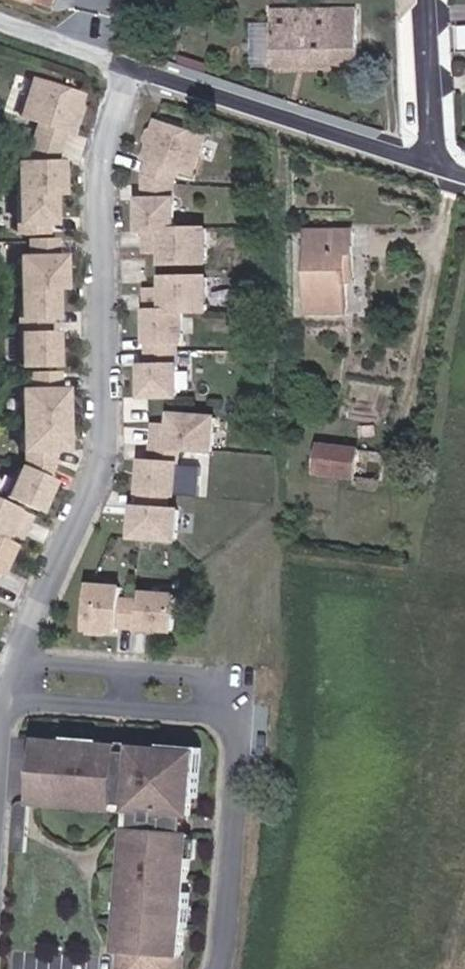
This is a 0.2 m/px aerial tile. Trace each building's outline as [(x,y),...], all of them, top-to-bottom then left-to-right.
[(269,14),(267,69),(328,71),(330,16),(269,14)] [(16,229),(45,228),(45,219),(51,220),(52,189),(60,189),(60,158),(53,158),(62,127),(68,129),(80,93),(32,76),(20,113),(37,119),(26,153),(25,159),(15,160),(16,229)] [(193,171),(205,134),(156,117),(144,154),(150,156),(145,171),(147,198),(141,198),(141,230),(147,230),(147,247),(164,247),(163,262),(207,263),(207,228),(176,228),(175,183),(180,166),(193,171)] [(346,312),(345,267),(345,260),(352,259),(351,230),(309,231),(307,232),(307,235),(308,313),(346,312)] [(18,362),(54,361),(53,331),(48,331),(48,316),(53,315),(52,285),(61,285),(61,256),(56,256),(55,239),(29,240),(28,256),(17,256),(18,362)] [(207,311),(207,276),(164,277),(164,293),(148,293),(148,364),(142,364),(143,397),(179,396),(178,341),(184,342),(184,312),(207,311)] [(19,468),(4,497),(40,515),(55,487),(48,482),(53,464),(53,446),(65,446),(64,386),(58,386),(57,370),(31,371),(31,387),(19,388),(20,447),(25,447),(25,463),(21,470),(19,468)] [(215,416),(171,414),(170,430),(153,429),(151,462),(143,461),(140,507),(135,507),(133,538),(178,541),(179,510),(167,510),(168,495),(177,495),(179,449),(213,451),(215,416)] [(355,477),(358,449),(321,445),(318,473),(355,477)] [(6,536),(20,543),(31,522),(0,506),(0,548),(6,536)] [(10,553),(0,548),(0,573),(10,553)] [(122,592),(91,589),(88,636),(118,638),(118,633),(173,637),(176,600),(145,597),(144,605),(121,604),(122,592)] [(194,774),(184,774),(186,755),(133,751),(132,756),(117,755),(118,751),(88,748),(87,753),(68,752),(69,747),(37,744),(33,805),(64,808),(65,803),(84,804),(84,809),(113,811),(114,806),(129,807),(128,812),(148,814),(147,832),(132,831),(130,854),(125,854),(122,899),(127,899),(126,918),(121,917),(120,929),(130,930),(129,944),(119,943),(117,968),(180,968),(184,922),(178,922),(180,903),(185,904),(188,859),(183,858),(185,835),(175,834),(176,815),(191,817),(194,774)] [(196,756),(186,755),(184,774),(194,774),(196,756)] [(24,855),(28,805),(19,805),(17,805),(15,807),(13,809),(12,810),(9,854),(24,855)] [(148,814),(128,812),(127,831),(132,831),(147,832),(148,814)] [(191,817),(176,815),(175,834),(185,835),(190,835),(191,817)] [(130,930),(120,929),(119,943),(129,944),(130,930)]
